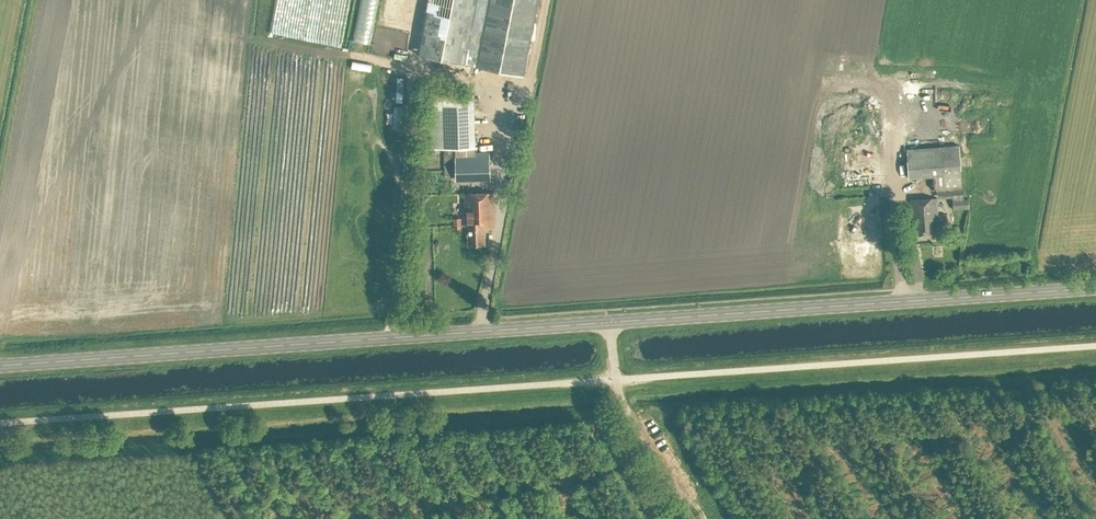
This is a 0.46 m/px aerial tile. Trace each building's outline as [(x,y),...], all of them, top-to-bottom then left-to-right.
[(524,75),(539,0),(429,0),(418,54),(524,75)] [(427,94),(428,148),(455,148),(465,147),(477,147),(475,93),(427,94)] [(962,188),(958,144),(958,134),(905,139),(908,178),(934,176),(935,190),(937,190),(937,199),(951,198),(952,210),(967,209),(967,199),(962,199),(962,188)] [(490,180),(489,151),(465,152),(465,147),(455,148),(455,153),(455,180),(490,180)] [(490,158),(498,158),(498,150),(490,150),(490,158)] [(493,192),(464,193),(465,228),(467,227),(468,244),(484,244),(484,228),(493,227),(494,227),(493,192)] [(946,220),(946,214),(937,214),(936,197),(909,199),(911,223),(915,222),(916,234),(933,233),(932,221),(946,220)]
